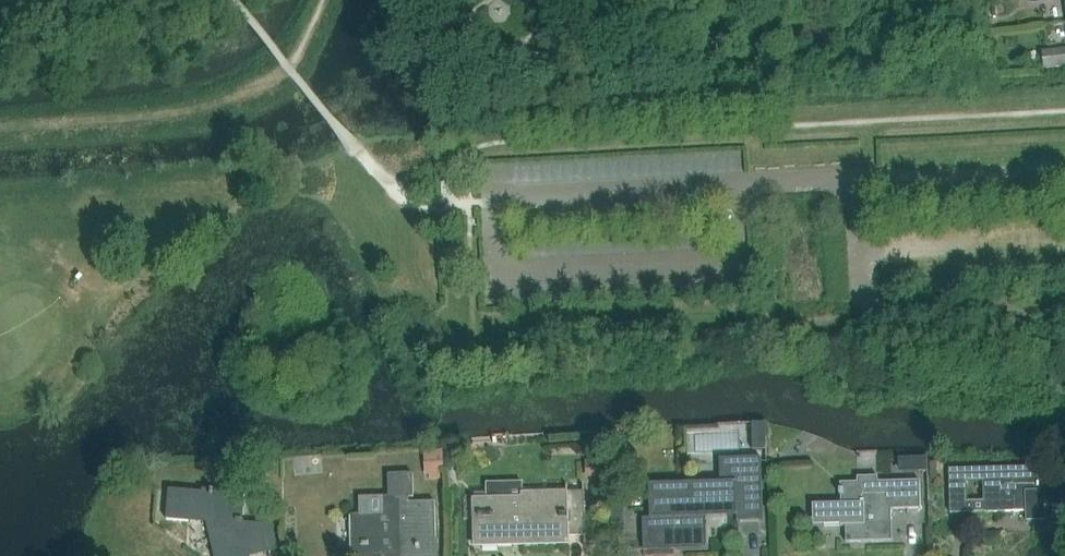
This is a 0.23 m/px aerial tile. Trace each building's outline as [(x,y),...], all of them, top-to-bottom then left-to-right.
[(1041,54),(1043,71),(1064,68),(1064,51),(1041,54)] [(463,215),(449,216),(450,224),(463,223),(463,215)] [(443,473),(441,453),(427,454),(428,474),(431,474),(443,473)] [(601,478),(600,453),(590,453),(590,461),(585,461),(586,478),(601,478)] [(649,485),(650,519),(642,519),(643,549),(634,550),(634,552),(644,551),(644,555),(675,555),(675,550),(706,549),(705,518),(736,517),(737,522),(763,521),(761,458),(719,459),(720,482),(649,485)] [(928,472),(928,458),(898,459),(899,474),(928,472)] [(455,465),(455,460),(445,460),(445,470),(451,470),(455,465)] [(1045,468),(983,469),(984,480),(984,501),(966,501),(965,481),(965,470),(950,470),(951,515),(1027,513),(1027,523),(1047,522),(1047,512),(1049,512),(1049,506),(1064,506),(1063,477),(1056,478),(1045,478),(1045,468)] [(435,541),(436,541),(436,540),(435,501),(434,501),(434,505),(406,506),(406,498),(409,498),(413,498),(413,474),(394,474),(395,497),(359,498),(359,499),(361,499),(381,499),(382,516),(361,517),(355,517),(356,555),(435,555),(435,541)] [(846,543),(846,544),(893,543),(893,542),(892,542),(892,512),(921,511),(921,483),(879,484),(878,479),(858,479),(858,485),(841,485),(842,506),(813,506),(813,507),(824,507),(824,527),(841,527),(841,528),(846,528),(846,543)] [(524,538),(524,537),(555,537),(569,537),(585,537),(584,492),(523,493),(522,483),(486,484),(487,499),(487,515),(479,515),(479,519),(482,519),(483,547),(512,547),(511,535),(522,535),(522,538),(524,538)] [(171,493),(168,524),(222,528),(229,554),(223,555),(252,555),(250,548),(256,547),(250,526),(244,526),(246,496),(203,493),(203,496),(171,493)] [(623,498),(610,499),(612,525),(624,525),(623,498)]
